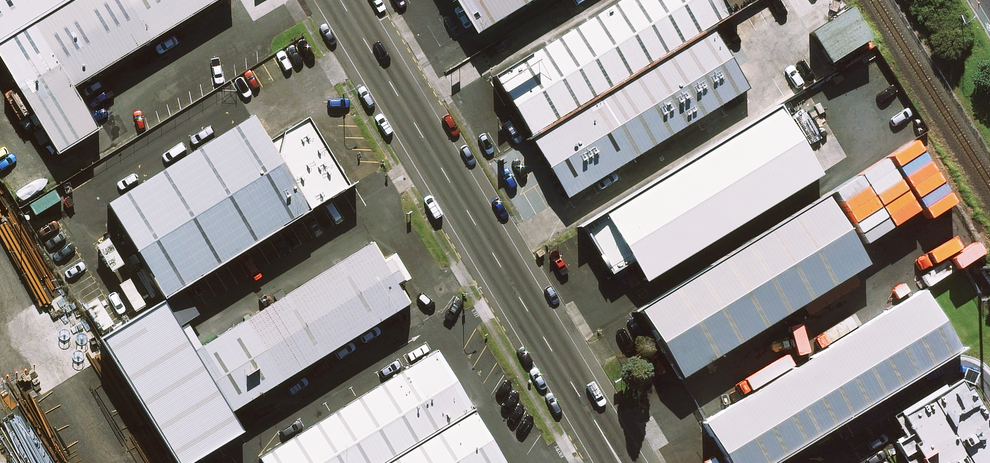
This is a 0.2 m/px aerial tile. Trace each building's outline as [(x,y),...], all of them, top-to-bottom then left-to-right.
[(0,33),(0,51),(57,146),(95,123),(68,77),(197,0),(56,0),(0,33)] [(56,0),(0,0),(0,33),(56,0)] [(482,29),(527,0),(463,0),(482,29)] [(491,66),(537,137),(712,24),(722,18),(711,0),(594,0),(491,66)] [(866,41),(847,10),(807,35),(826,65),(866,41)] [(712,24),(537,137),(577,199),(752,86),(712,24)] [(777,98),(603,209),(647,277),(821,166),(777,98)] [(304,205),(249,112),(106,197),(161,290),(304,205)] [(816,186),(639,300),(687,375),(864,261),(816,186)] [(414,297),(375,233),(194,341),(232,405),(414,297)] [(700,426),(722,462),(771,462),(835,425),(957,352),(919,293),(700,426)] [(432,344),(259,447),(269,462),(501,462),(503,462),(432,344)] [(963,371),(890,416),(902,436),(892,442),(905,462),(989,462),(989,415),(963,371)]
